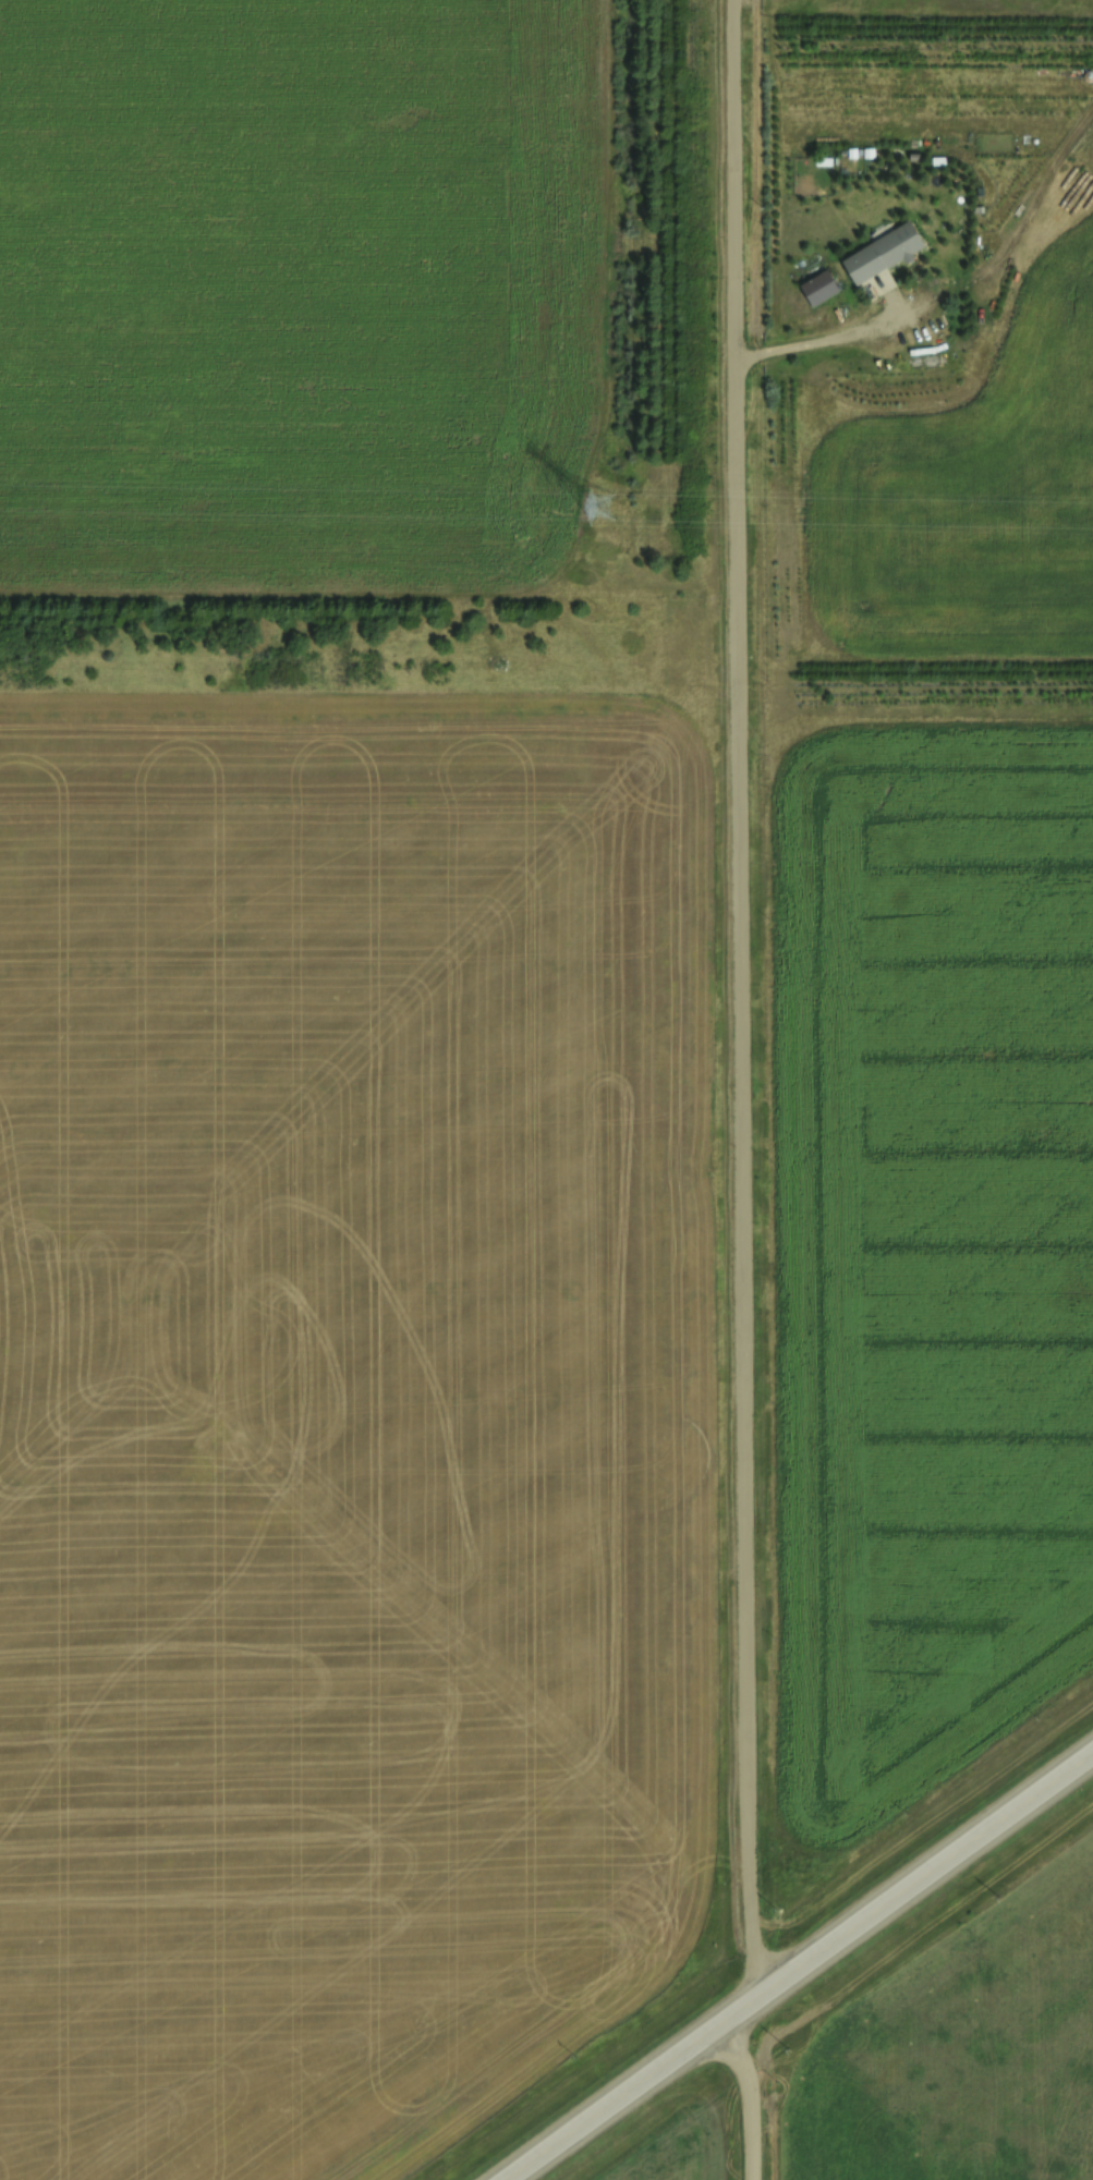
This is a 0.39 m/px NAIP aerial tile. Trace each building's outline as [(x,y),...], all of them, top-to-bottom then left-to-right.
[(840,260),(865,305),(895,288),(885,270),(925,249),(910,222),(840,260)] [(799,284),(808,307),(839,295),(830,272),(799,284)]
